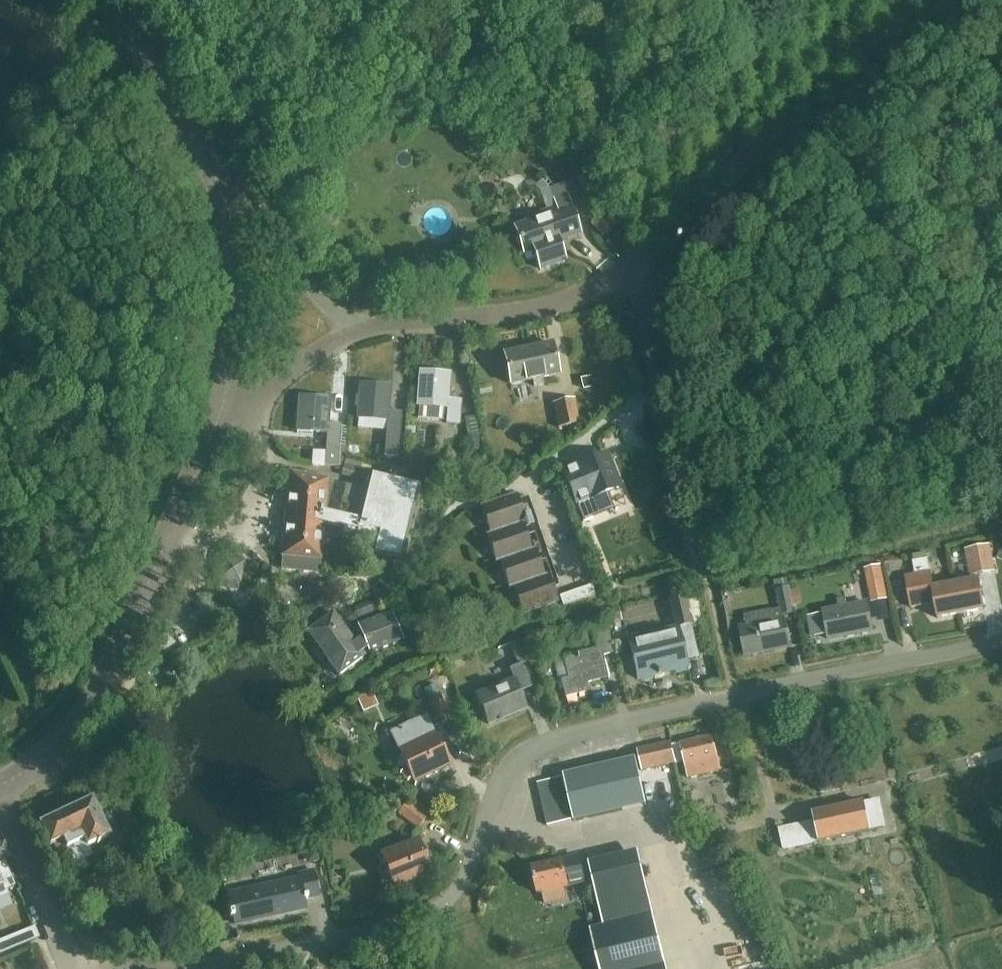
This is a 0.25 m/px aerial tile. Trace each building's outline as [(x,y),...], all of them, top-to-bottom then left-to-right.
[(573,160),(547,168),(553,188),(579,181),(573,160)] [(539,270),(564,261),(557,242),(579,234),(565,195),(552,199),(555,206),(524,217),(526,224),(514,228),(523,254),(525,260),(535,257),(539,270)] [(593,226),(602,237),(613,227),(604,216),(593,226)] [(534,386),(543,384),(542,378),(558,374),(551,343),(504,353),(511,384),(532,380),(534,386)] [(447,421),(459,422),(461,399),(449,397),(452,372),(421,369),(418,403),(448,406),(447,421)] [(385,456),(398,457),(400,435),(402,411),(389,410),(391,384),(360,382),(357,416),(389,419),(385,456)] [(339,467),(343,468),(345,446),(340,445),(342,421),(329,420),(330,397),(300,395),(298,430),(327,432),(325,464),(339,465),(339,467)] [(553,401),(557,425),(578,422),(574,397),(553,401)] [(586,448),(608,442),(605,432),(583,438),(586,448)] [(605,456),(563,471),(583,522),(592,519),(591,517),(611,509),(605,492),(617,487),(605,456)] [(341,476),(357,481),(363,464),(346,459),(341,476)] [(365,476),(362,489),(328,480),(328,478),(290,474),(281,570),(319,574),(323,539),(342,540),(343,537),(356,541),(358,534),(377,539),(373,553),(404,561),(422,491),(365,476)] [(536,548),(531,549),(522,522),(526,520),(517,494),(483,506),(493,533),(488,534),(498,562),(503,560),(512,587),(516,586),(526,613),(559,602),(549,574),(546,576),(536,548)] [(915,545),(918,556),(935,552),(933,541),(915,545)] [(968,550),(972,575),(997,570),(992,546),(968,550)] [(962,613),(956,583),(935,587),(930,558),(915,561),(918,574),(907,576),(913,607),(937,602),(939,617),(962,613)] [(239,581),(240,581),(244,563),(226,559),(222,575),(223,576),(220,588),(236,592),(239,581)] [(865,570),(872,603),(886,600),(879,567),(865,570)] [(956,583),(962,613),(985,609),(980,579),(956,583)] [(561,596),(565,606),(597,594),(593,584),(561,596)] [(777,591),(781,616),(796,614),(791,588),(777,591)] [(700,657),(692,626),(685,597),(671,600),(678,629),(630,640),(639,679),(689,667),(687,660),(700,657)] [(868,601),(846,606),(844,598),(837,599),(839,607),(824,610),(826,615),(812,618),(816,634),(829,631),(831,639),(874,630),(868,601)] [(333,612),(306,631),(307,631),(329,661),(326,664),(335,675),(333,677),(335,678),(369,653),(402,637),(389,609),(382,614),(375,599),(354,608),(360,623),(357,624),(361,635),(359,637),(355,640),(333,612)] [(786,618),(775,620),(773,610),(744,615),(746,626),(741,627),(747,656),(792,647),(786,618)] [(563,679),(568,697),(592,691),(590,682),(610,677),(604,656),(614,654),(607,625),(592,629),(597,649),(564,657),(570,678),(563,679)] [(477,696),(490,725),(529,709),(522,692),(532,688),(522,665),(533,661),(524,640),(508,644),(518,667),(505,673),(509,682),(477,696)] [(442,697),(441,698),(437,690),(426,694),(441,725),(453,720),(442,697)] [(672,714),(650,718),(651,729),(674,725),(672,714)] [(397,735),(417,781),(449,767),(429,721),(397,735)] [(674,746),(678,761),(684,759),(688,778),(722,770),(714,736),(674,746)] [(678,762),(678,761),(674,746),(673,741),(640,749),(645,770),(678,762)] [(574,818),(575,822),(648,805),(637,760),(537,783),(547,825),(574,818)] [(836,778),(819,780),(820,787),(822,793),(839,790),(836,778)] [(700,786),(706,811),(720,808),(713,783),(700,786)] [(92,856),(88,846),(110,836),(94,801),(41,825),(50,846),(55,844),(58,852),(68,848),(75,864),(92,856)] [(784,829),(788,848),(871,829),(865,802),(820,813),(821,821),(784,829)] [(400,815),(418,830),(427,820),(409,804),(400,815)] [(386,856),(398,885),(430,872),(418,844),(386,856)] [(0,847),(0,900),(14,893),(16,892),(5,862),(8,859),(2,847),(0,847)] [(653,914),(637,850),(589,862),(604,927),(590,930),(600,968),(666,968),(653,914)] [(533,869),(540,893),(586,881),(580,857),(533,869)] [(227,895),(233,926),(307,911),(305,901),(319,898),(314,871),(298,875),(299,880),(227,895)]
